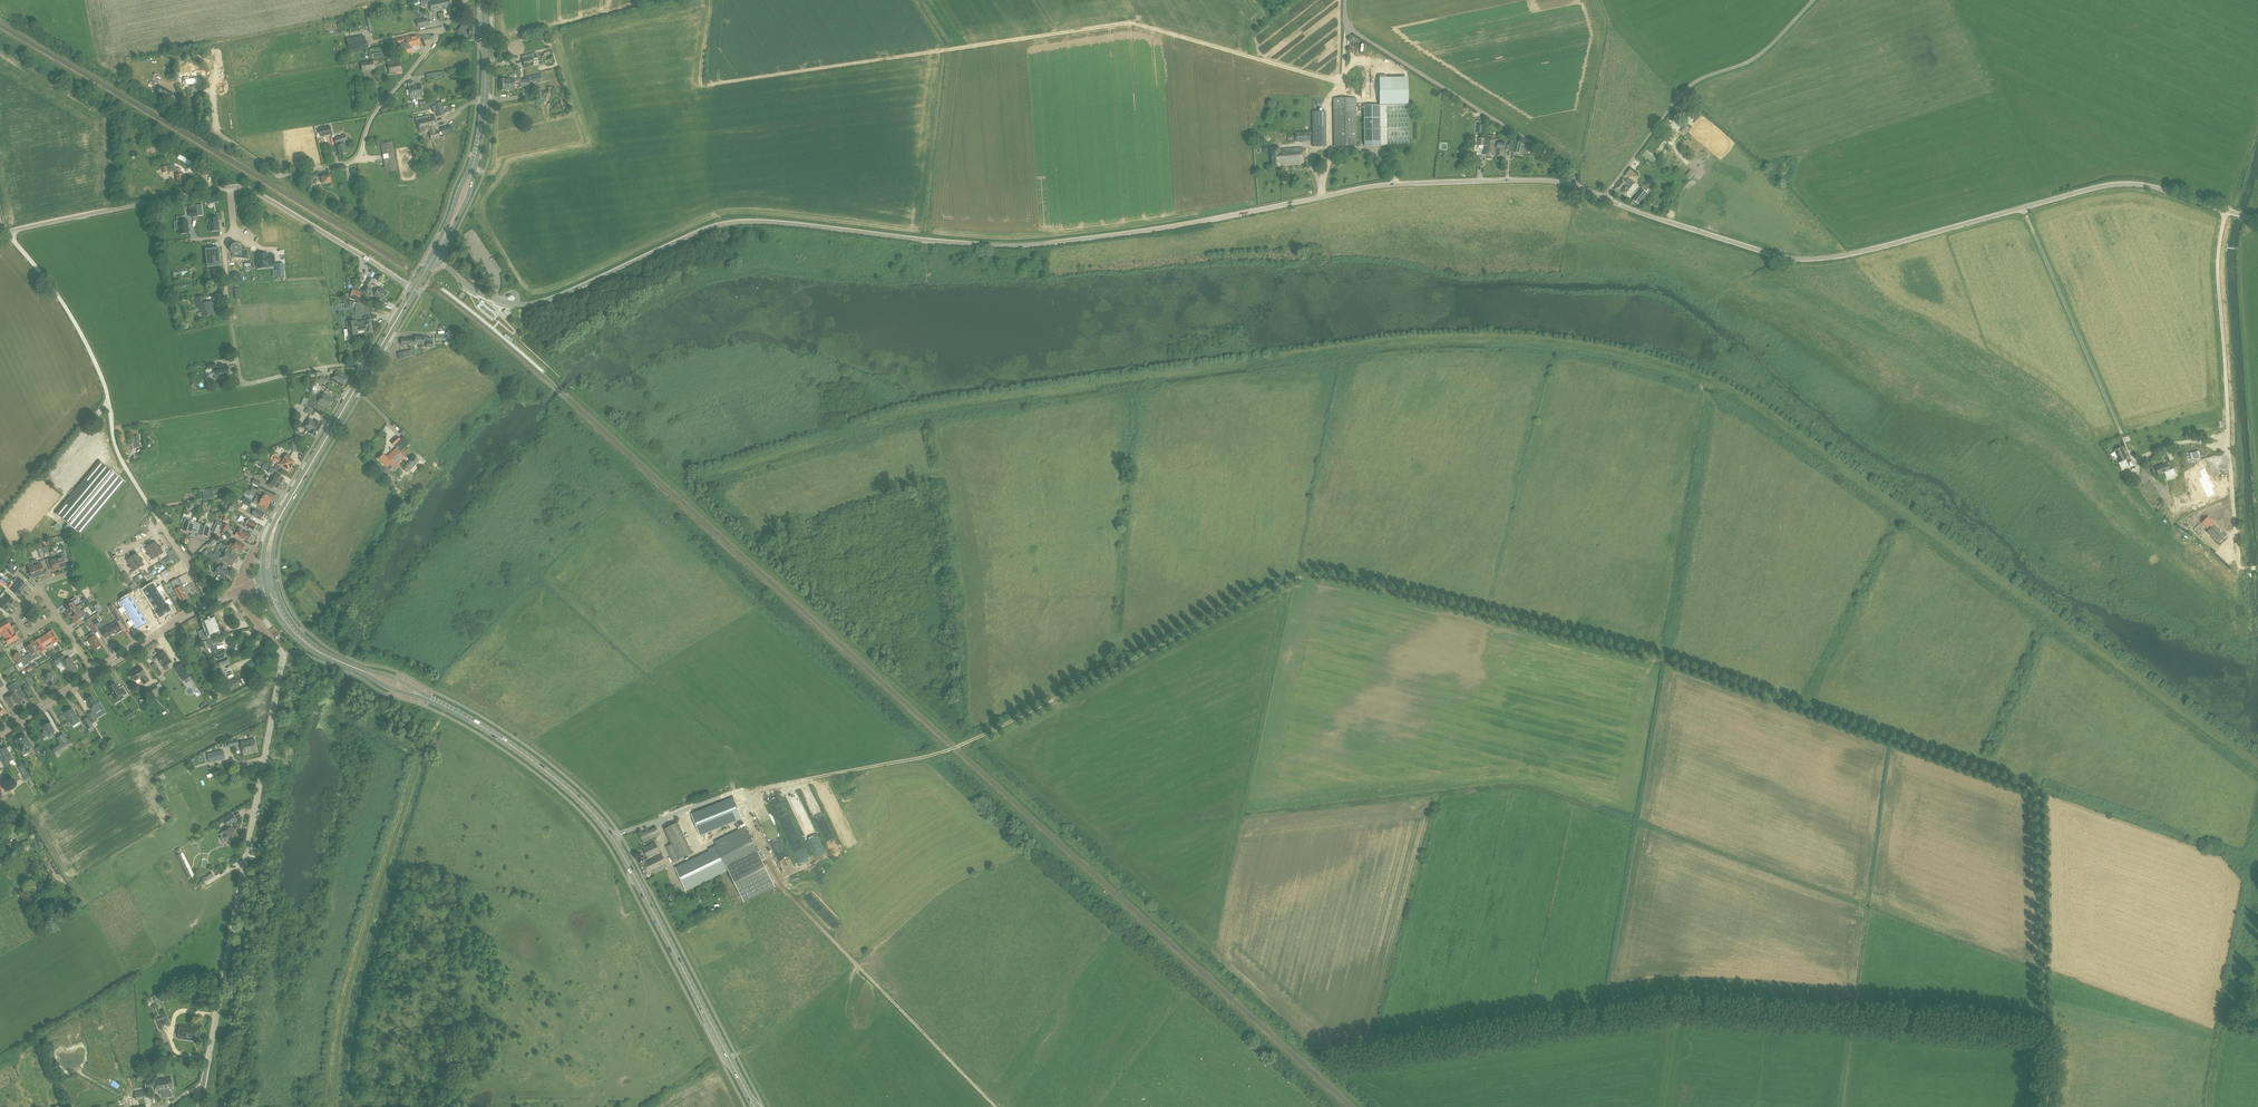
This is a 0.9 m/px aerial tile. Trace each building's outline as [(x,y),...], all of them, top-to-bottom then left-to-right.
[(452,2),(430,7),(431,12),(448,9),(453,8),(452,2)] [(418,27),(428,25),(427,19),(417,21),(418,27)] [(469,40),(476,40),(476,25),(469,25),(469,26),(462,26),(458,32),(458,40),(469,40)] [(405,37),(397,39),(398,41),(398,44),(403,43),(419,41),(418,35),(405,37)] [(349,51),(367,48),(364,36),(347,39),(349,51)] [(1358,44),(1358,39),(1353,39),(1353,47),(1361,47),(1361,44),(1358,44)] [(522,59),(524,66),(534,64),(532,57),(529,57),(522,59)] [(372,61),(361,64),(362,67),(363,71),(374,69),(372,61)] [(396,74),(402,73),(400,61),(394,62),(388,63),(390,74),(396,73),(396,74)] [(529,77),(530,80),(531,82),(543,79),(541,74),(529,77)] [(1406,78),(1379,78),(1379,105),(1406,105),(1406,78)] [(408,82),(411,98),(423,96),(421,84),(414,85),(413,81),(408,82)] [(170,101),(174,95),(160,86),(156,93),(170,101)] [(187,87),(188,97),(198,96),(197,86),(187,87)] [(1333,98),(1334,146),(1357,146),(1356,98),(1333,98)] [(445,114),(442,102),(441,102),(434,104),(434,106),(436,111),(437,116),(445,114)] [(1365,146),(1409,145),(1409,105),(1406,105),(1379,105),(1364,106),(1365,146)] [(1312,110),(1313,146),(1326,146),(1326,111),(1312,110)] [(1676,112),(1669,120),(1678,127),(1684,119),(1676,112)] [(438,131),(436,131),(435,128),(437,127),(434,114),(416,119),(421,133),(428,131),(428,130),(430,130),(431,133),(430,133),(431,140),(440,137),(438,131)] [(329,126),(319,129),(321,137),(332,134),(329,126)] [(1680,137),(1686,129),(1682,126),(1676,134),(1680,137)] [(1295,132),(1296,141),(1310,140),(1310,131),(1295,132)] [(347,140),(345,135),(339,137),(339,138),(335,139),(340,155),(347,152),(345,148),(346,148),(344,143),(344,141),(347,140)] [(1497,150),(1496,156),(1504,157),(1505,148),(1506,143),(1498,142),(1498,140),(1485,138),(1485,144),(1489,144),(1489,145),(1494,145),(1493,150),(1497,150)] [(1508,150),(1513,151),(1513,152),(1523,155),(1525,144),(1516,141),(1517,140),(1511,138),(1508,150)] [(1483,155),(1496,156),(1497,150),(1493,150),(1494,145),(1489,145),(1489,144),(1485,144),(1484,143),(1485,140),(1479,139),(1478,146),(1485,146),(1483,155)] [(381,144),(385,172),(397,170),(392,142),(381,144)] [(1284,159),(1283,150),(1280,150),(1280,147),(1271,148),(1273,168),(1280,167),(1280,166),(1279,159),(1284,159)] [(1302,148),(1283,150),(1284,159),(1279,159),(1280,166),(1304,163),(1302,148)] [(179,158),(191,165),(193,161),(181,154),(179,158)] [(184,178),(185,177),(184,173),(182,174),(181,168),(176,169),(175,165),(162,167),(164,173),(176,171),(178,184),(185,183),(184,178)] [(1691,170),(1684,178),(1689,182),(1696,174),(1691,170)] [(300,177),(301,181),(310,180),(310,183),(314,182),(314,179),(315,179),(316,181),(321,180),(322,183),(331,182),(329,172),(324,174),(325,176),(318,178),(318,173),(309,175),(300,177)] [(1617,187),(1620,190),(1624,185),(1625,186),(1621,191),(1631,198),(1636,192),(1637,193),(1633,200),(1639,204),(1647,193),(1641,188),(1640,190),(1639,189),(1640,187),(1629,178),(1625,183),(1622,180),(1617,187)] [(217,193),(205,195),(206,200),(206,203),(218,201),(217,193)] [(1576,200),(1575,205),(1590,208),(1591,203),(1583,201),(1583,198),(1580,197),(1580,201),(1576,200)] [(193,216),(193,220),(198,219),(197,209),(189,210),(190,216),(193,216)] [(208,218),(209,220),(207,220),(207,224),(209,224),(210,231),(219,231),(218,220),(222,220),(221,213),(217,213),(217,217),(208,218)] [(184,216),(177,217),(177,221),(178,221),(179,234),(188,233),(187,220),(184,220),(184,216)] [(237,243),(233,244),(230,247),(230,252),(234,255),(238,254),(241,251),(241,246),(237,243)] [(206,249),(208,267),(221,265),(219,248),(206,249)] [(257,254),(258,268),(265,267),(268,267),(268,266),(275,266),(274,255),(268,255),(268,254),(257,254)] [(283,276),(283,264),(276,264),(276,270),(273,270),(273,276),(283,276)] [(172,270),(174,278),(187,275),(186,268),(172,270)] [(241,274),(237,271),(233,271),(230,275),(230,279),(234,282),(238,282),(241,279),(241,274)] [(365,285),(370,288),(374,290),(385,296),(387,293),(384,291),(384,290),(376,285),(372,283),(374,280),(369,277),(368,279),(365,285)] [(370,288),(365,285),(362,290),(367,293),(370,288)] [(349,298),(358,301),(360,292),(351,290),(349,298)] [(385,296),(374,290),(369,297),(372,299),(374,296),(379,299),(380,299),(383,300),(385,296)] [(197,298),(199,309),(201,308),(203,317),(209,316),(209,315),(212,314),(211,309),(212,309),(211,302),(205,303),(204,297),(197,298)] [(332,307),(334,318),(344,316),(343,310),(339,311),(339,306),(332,307)] [(347,322),(349,336),(358,334),(357,331),(362,330),(362,329),(366,328),(367,333),(373,332),(370,317),(365,318),(365,321),(356,322),(356,321),(347,322)] [(401,345),(415,345),(415,344),(422,344),(422,347),(432,348),(433,342),(427,342),(427,338),(424,337),(425,337),(415,336),(415,339),(402,338),(401,345)] [(417,346),(399,352),(401,359),(419,354),(417,346)] [(225,377),(225,374),(229,374),(228,366),(218,367),(218,371),(214,372),(215,379),(225,377)] [(343,386),(346,381),(348,377),(337,370),(334,375),(332,380),(343,386)] [(207,384),(213,389),(218,383),(212,378),(207,384)] [(318,402),(329,409),(335,399),(324,393),(318,402)] [(305,412),(311,416),(314,410),(308,406),(305,412)] [(303,428),(310,432),(309,433),(315,436),(322,424),(316,421),(316,422),(308,418),(303,428)] [(140,434),(133,435),(135,447),(142,446),(140,434)] [(2168,435),(2158,438),(2161,445),(2170,442),(2168,435)] [(379,459),(390,470),(405,456),(397,448),(403,442),(397,436),(391,442),(397,448),(386,457),(383,454),(379,459)] [(370,438),(362,447),(368,452),(376,443),(370,438)] [(134,458),(140,449),(137,447),(131,456),(134,458)] [(2115,451),(2120,462),(2119,463),(2123,468),(2127,466),(2125,460),(2128,459),(2123,447),(2115,451)] [(281,465),(289,470),(294,462),(290,460),(292,457),(287,454),(281,465)] [(56,513),(74,528),(82,535),(126,482),(100,461),(56,513)] [(2165,473),(2167,477),(2176,475),(2173,468),(2169,470),(2167,462),(2159,465),(2160,466),(2156,467),(2158,475),(2165,473)] [(2201,475),(2197,477),(2206,497),(2214,493),(2211,487),(2214,486),(2211,479),(2209,479),(2209,478),(2209,477),(2204,466),(2198,469),(2201,475)] [(271,478),(273,479),(281,484),(284,478),(279,475),(280,474),(278,473),(279,472),(271,468),(268,472),(273,475),(271,478)] [(384,479),(389,484),(393,481),(388,475),(384,479)] [(402,480),(411,488),(416,483),(407,475),(402,480)] [(281,484),(273,479),(272,482),(271,481),(269,482),(267,485),(272,488),(273,486),(278,489),(281,484)] [(2142,484),(2150,502),(2161,497),(2153,479),(2142,484)] [(215,498),(213,488),(207,490),(208,493),(203,494),(204,500),(215,498)] [(257,496),(270,503),(273,499),(265,494),(264,495),(259,493),(257,496)] [(270,503),(257,496),(253,503),(259,506),(260,504),(267,508),(270,503)] [(246,497),(243,502),(251,506),(253,502),(246,498),(246,497)] [(250,506),(246,512),(260,520),(264,514),(250,506)] [(257,524),(246,517),(242,524),(249,529),(249,528),(254,530),(257,524)] [(195,532),(197,523),(194,522),(195,520),(186,518),(183,530),(192,532),(192,531),(195,532)] [(2215,541),(2219,545),(2227,538),(2223,534),(2222,535),(2211,523),(2210,523),(2208,521),(2209,521),(2208,520),(2202,526),(2202,527),(2203,526),(2209,533),(2207,535),(2215,542),(2215,541)] [(212,532),(217,533),(221,523),(216,522),(212,532)] [(197,523),(195,532),(199,533),(198,534),(207,536),(210,525),(210,524),(207,523),(206,524),(205,526),(201,525),(201,524),(197,523)] [(221,529),(226,532),(229,526),(224,523),(221,529)] [(243,540),(244,539),(248,541),(251,535),(240,528),(235,535),(243,540)] [(207,543),(210,546),(216,540),(213,537),(207,543)] [(151,545),(158,556),(163,552),(161,548),(162,548),(161,546),(160,547),(156,541),(154,543),(153,542),(152,543),(151,544),(151,545)] [(229,546),(236,551),(237,549),(241,551),(245,545),(237,541),(235,544),(231,542),(229,546)] [(152,559),(158,556),(151,545),(150,545),(149,545),(148,546),(147,547),(145,548),(149,553),(148,554),(149,556),(150,555),(152,559)] [(214,554),(221,560),(221,559),(232,566),(238,557),(231,553),(232,552),(227,549),(225,552),(222,550),(221,553),(216,550),(214,554)] [(55,553),(55,554),(60,568),(67,566),(64,560),(68,559),(65,553),(59,555),(59,554),(57,553),(56,553),(55,553)] [(132,557),(139,568),(144,565),(142,561),(143,560),(141,558),(140,559),(137,553),(135,555),(134,555),(132,555),(132,557)] [(170,559),(165,563),(163,564),(165,567),(179,558),(175,553),(172,555),(169,557),(170,559)] [(208,556),(215,562),(218,558),(211,553),(208,556)] [(60,568),(55,554),(52,556),(52,557),(46,559),(49,566),(52,564),(54,571),(60,568)] [(133,572),(139,568),(132,557),(131,557),(130,557),(128,558),(128,559),(126,560),(130,566),(129,566),(130,568),(131,568),(133,572)] [(39,576),(34,560),(32,561),(31,562),(31,563),(31,564),(28,565),(33,578),(39,576)] [(34,560),(39,576),(45,574),(43,567),(47,566),(44,560),(38,562),(37,560),(36,560),(34,560)] [(212,568),(216,572),(215,573),(223,580),(231,571),(226,568),(227,567),(223,563),(221,565),(217,562),(212,568)] [(14,575),(16,572),(10,567),(8,570),(14,575)] [(15,584),(23,590),(28,585),(19,578),(15,584)] [(170,582),(175,589),(181,586),(177,578),(170,582)] [(163,587),(161,585),(157,587),(154,583),(143,590),(148,597),(163,587)] [(18,596),(23,590),(15,584),(10,589),(18,596)] [(175,589),(181,601),(188,597),(181,586),(175,589)] [(163,587),(148,597),(152,603),(163,597),(160,593),(164,590),(163,587)] [(2,599),(10,606),(15,600),(6,593),(2,599)] [(120,611),(135,602),(131,595),(120,602),(122,606),(118,608),(120,611)] [(65,607),(69,612),(77,606),(78,606),(80,604),(75,596),(69,600),(71,603),(65,607)] [(163,597),(152,603),(156,610),(171,601),(170,598),(165,601),(163,597)] [(10,606),(2,599),(0,601),(0,606),(6,611),(10,606)] [(160,617),(171,610),(169,606),(173,603),(171,601),(156,610),(160,617)] [(126,611),(128,615),(139,608),(135,602),(120,611),(121,614),(126,611)] [(78,606),(77,606),(69,612),(68,612),(71,618),(72,617),(80,611),(81,611),(78,606)] [(139,608),(128,615),(131,619),(127,622),(128,625),(143,615),(139,608)] [(117,610),(116,611),(112,613),(118,622),(122,619),(117,610)] [(80,611),(72,617),(77,625),(83,621),(91,616),(89,613),(84,616),(80,611)] [(207,634),(208,638),(212,637),(223,633),(216,614),(201,620),(205,630),(201,631),(203,635),(207,634)] [(143,615),(128,625),(130,627),(134,624),(137,629),(148,622),(143,615)] [(272,621),(270,622),(268,617),(265,619),(269,628),(274,626),(272,621)] [(97,630),(96,628),(93,623),(92,623),(89,619),(85,622),(88,626),(89,626),(93,632),(97,630)] [(93,623),(96,628),(101,625),(98,619),(93,623)] [(11,626),(7,620),(0,624),(0,631),(1,632),(11,626)] [(106,628),(110,635),(116,631),(117,633),(122,630),(117,621),(107,627),(106,628)] [(107,627),(104,622),(101,623),(103,626),(100,628),(106,638),(110,635),(106,628),(107,627)] [(5,638),(15,632),(11,626),(1,632),(5,638)] [(52,630),(46,634),(53,644),(57,641),(59,643),(60,642),(52,630)] [(5,638),(9,644),(19,638),(15,632),(5,638)] [(275,635),(280,642),(284,639),(279,632),(275,635)] [(47,648),(53,644),(46,634),(40,638),(47,648)] [(87,640),(91,646),(90,647),(92,651),(101,645),(95,635),(87,640)] [(212,652),(215,661),(227,656),(224,649),(218,651),(212,637),(208,638),(207,638),(211,648),(206,650),(208,654),(212,652)] [(41,652),(47,648),(40,638),(34,642),(41,652)] [(26,656),(30,662),(39,656),(36,652),(37,652),(31,643),(26,647),(29,653),(26,656)] [(163,652),(163,651),(160,653),(160,654),(158,655),(161,660),(160,660),(164,667),(171,662),(165,651),(163,652)] [(30,662),(26,656),(22,658),(18,652),(13,656),(18,664),(21,662),(24,666),(30,662)] [(62,661),(58,655),(52,658),(56,665),(60,662),(62,661)] [(227,656),(215,661),(218,669),(215,670),(220,677),(221,676),(222,678),(226,676),(223,668),(222,668),(221,666),(229,663),(227,656)] [(63,662),(70,673),(77,669),(70,657),(63,662)] [(155,663),(152,665),(159,676),(162,674),(155,663)] [(182,663),(175,668),(183,681),(190,677),(182,663)] [(131,673),(135,681),(140,678),(144,684),(149,680),(145,674),(146,674),(141,667),(131,673)] [(44,677),(50,686),(57,682),(52,672),(44,677)] [(24,679),(29,687),(33,684),(28,676),(24,679)] [(236,678),(223,685),(227,692),(240,685),(236,678)] [(107,688),(115,699),(122,694),(124,696),(128,693),(123,686),(120,688),(118,687),(115,683),(107,688)] [(148,689),(152,695),(154,693),(159,690),(162,688),(159,683),(157,685),(156,684),(148,689)] [(16,689),(13,684),(7,687),(11,693),(16,689)] [(22,691),(27,700),(33,697),(28,688),(22,691)] [(5,698),(12,709),(21,703),(15,692),(5,698)] [(87,700),(89,703),(87,704),(90,709),(92,708),(93,710),(98,707),(96,705),(97,704),(92,696),(87,700)] [(65,714),(71,724),(71,723),(72,726),(80,721),(78,719),(79,719),(73,709),(65,714)] [(127,714),(131,719),(137,714),(134,710),(127,714)] [(89,714),(94,722),(97,720),(92,712),(89,714)] [(41,732),(44,737),(48,735),(50,738),(54,735),(52,733),(55,731),(50,722),(43,727),(45,730),(41,732)] [(15,740),(18,745),(17,746),(23,755),(31,751),(30,749),(33,747),(25,734),(15,740)] [(69,739),(66,741),(62,734),(57,738),(61,744),(52,750),(56,756),(60,754),(73,745),(69,739)] [(241,742),(242,748),(256,745),(255,739),(241,742)] [(219,744),(220,749),(228,747),(239,745),(238,740),(227,742),(227,741),(221,743),(219,744)] [(256,745),(242,748),(243,754),(257,751),(256,745)] [(9,762),(14,759),(7,748),(6,748),(5,747),(1,749),(0,750),(0,756),(1,758),(0,758),(0,760),(5,768),(10,765),(9,762)] [(207,753),(209,762),(215,761),(226,759),(224,750),(214,752),(207,753)] [(18,768),(23,776),(23,777),(26,782),(32,778),(22,762),(19,763),(20,766),(18,768)] [(156,777),(158,781),(166,777),(164,773),(156,777)] [(740,819),(732,798),(690,814),(698,835),(740,819)] [(763,809),(757,812),(761,821),(764,820),(767,826),(769,824),(771,827),(773,826),(775,830),(777,829),(767,806),(762,809),(763,809)] [(221,818),(225,825),(235,819),(231,812),(221,818)] [(665,828),(671,841),(672,844),(666,847),(673,861),(679,858),(691,852),(678,822),(665,828)] [(221,830),(223,834),(222,834),(225,839),(226,838),(228,842),(236,837),(232,829),(229,825),(221,830)] [(660,835),(657,827),(640,834),(644,842),(660,835)] [(715,842),(717,847),(675,868),(686,890),(728,870),(729,870),(742,899),(774,884),(760,855),(746,827),(715,842)] [(641,858),(642,861),(639,862),(646,877),(652,874),(651,874),(668,866),(656,842),(644,848),(648,858),(646,859),(645,856),(641,858)] [(177,855),(189,878),(190,877),(192,876),(181,854),(178,855),(177,855)] [(784,869),(795,865),(792,855),(781,859),(784,869)] [(205,881),(215,875),(212,872),(203,878),(205,881)] [(168,1006),(170,1011),(180,1007),(178,1002),(168,1006)] [(157,1022),(160,1030),(171,1025),(168,1017),(157,1022)] [(178,1038),(196,1041),(198,1028),(180,1025),(178,1038)] [(145,1082),(146,1087),(151,1086),(151,1085),(155,1084),(156,1091),(160,1091),(160,1094),(164,1093),(164,1098),(172,1096),(171,1091),(170,1092),(170,1089),(173,1088),(171,1078),(155,1081),(153,1081),(145,1082)]
